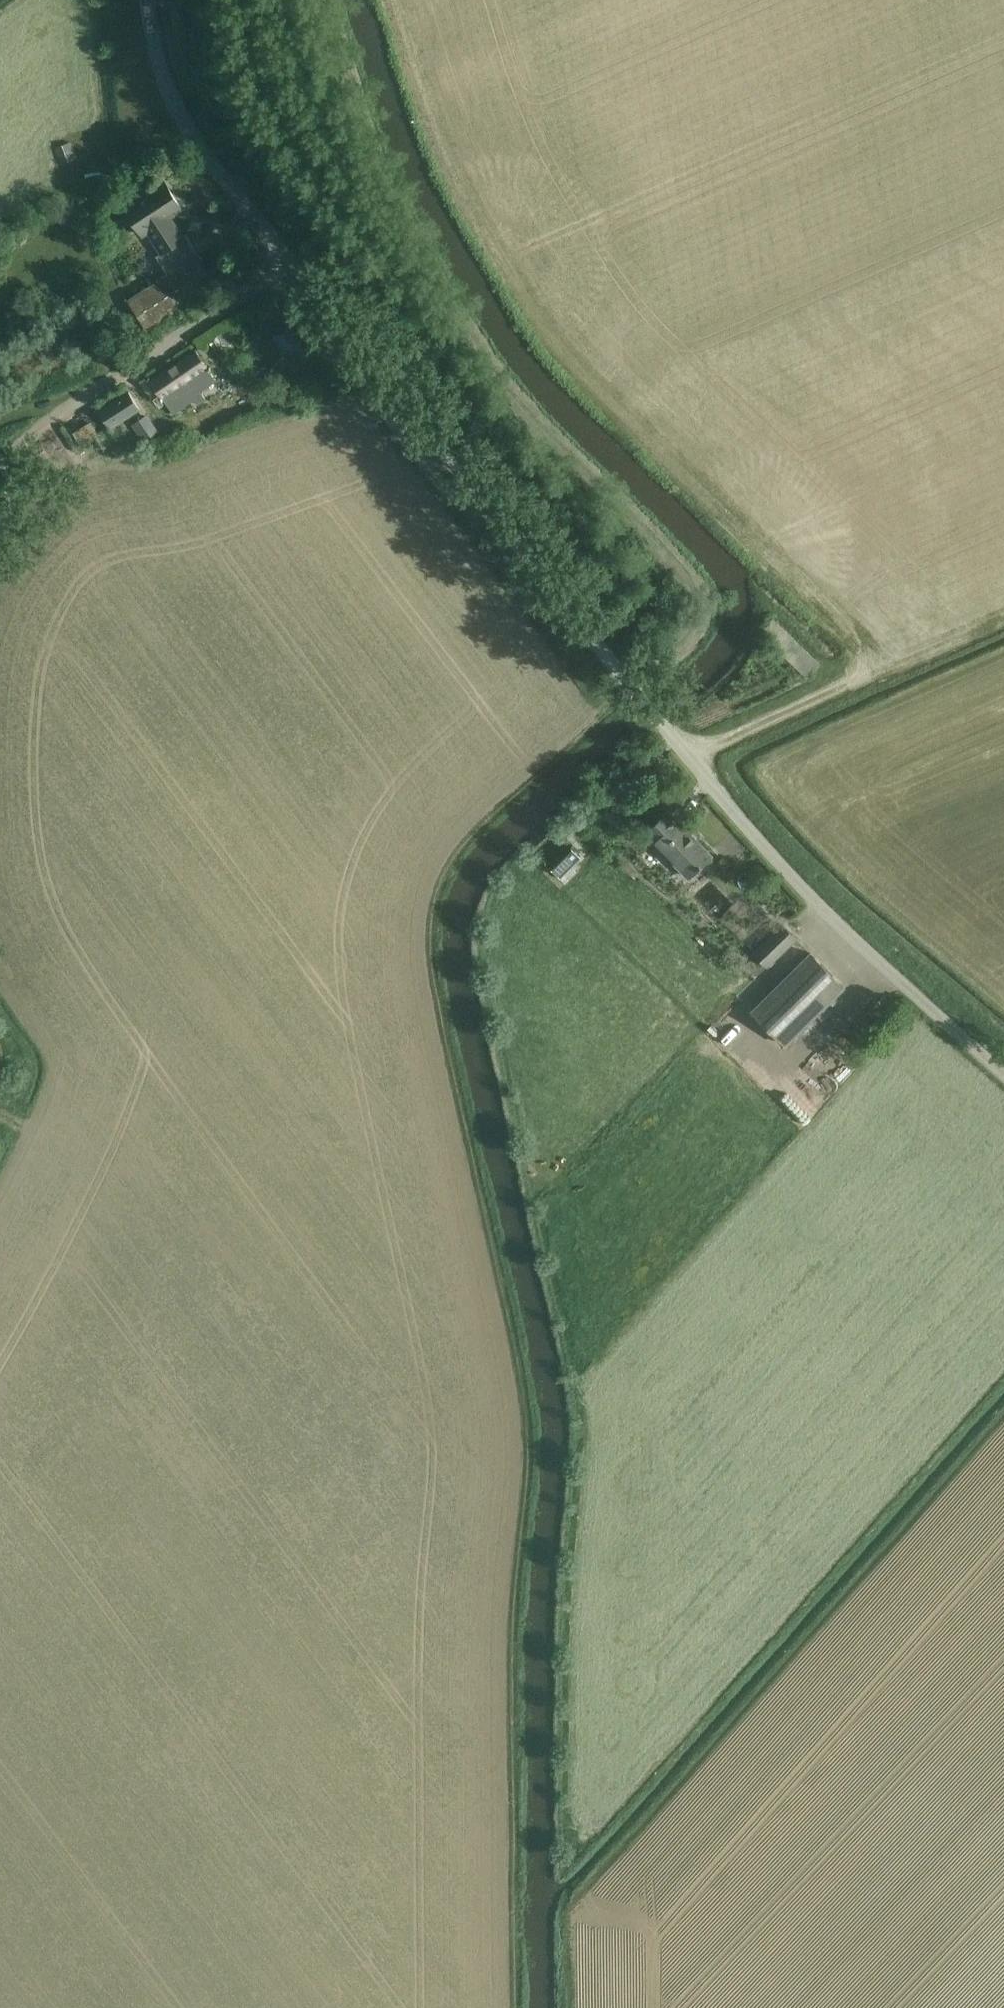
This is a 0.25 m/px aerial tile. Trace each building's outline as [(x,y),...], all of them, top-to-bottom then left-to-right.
[(175,222),(173,223),(170,220),(184,211),(166,182),(124,210),(142,236),(148,233),(161,253),(185,238),(175,222)] [(216,285),(187,241),(160,259),(170,273),(129,299),(149,329),(216,285)] [(286,326),(273,338),(287,355),(301,344),(286,326)] [(151,381),(173,413),(196,398),(199,404),(206,399),(200,391),(217,380),(196,349),(195,350),(195,351),(151,381)] [(320,381),(311,385),(314,392),(323,388),(320,381)] [(226,385),(219,389),(224,398),(231,393),(226,385)] [(139,408),(130,393),(101,411),(110,426),(139,408)] [(147,417),(133,425),(144,442),(157,433),(147,417)] [(90,437),(75,444),(82,457),(97,449),(90,437)] [(807,670),(796,679),(804,689),(816,679),(807,670)] [(689,877),(697,869),(711,856),(668,811),(646,832),(689,877)] [(572,847),(551,868),(560,877),(581,856),(572,847)] [(768,967),(783,953),(797,938),(783,924),(754,952),(768,967)] [(786,1045),(831,1001),(845,987),(811,953),(752,1011),(786,1045)]
